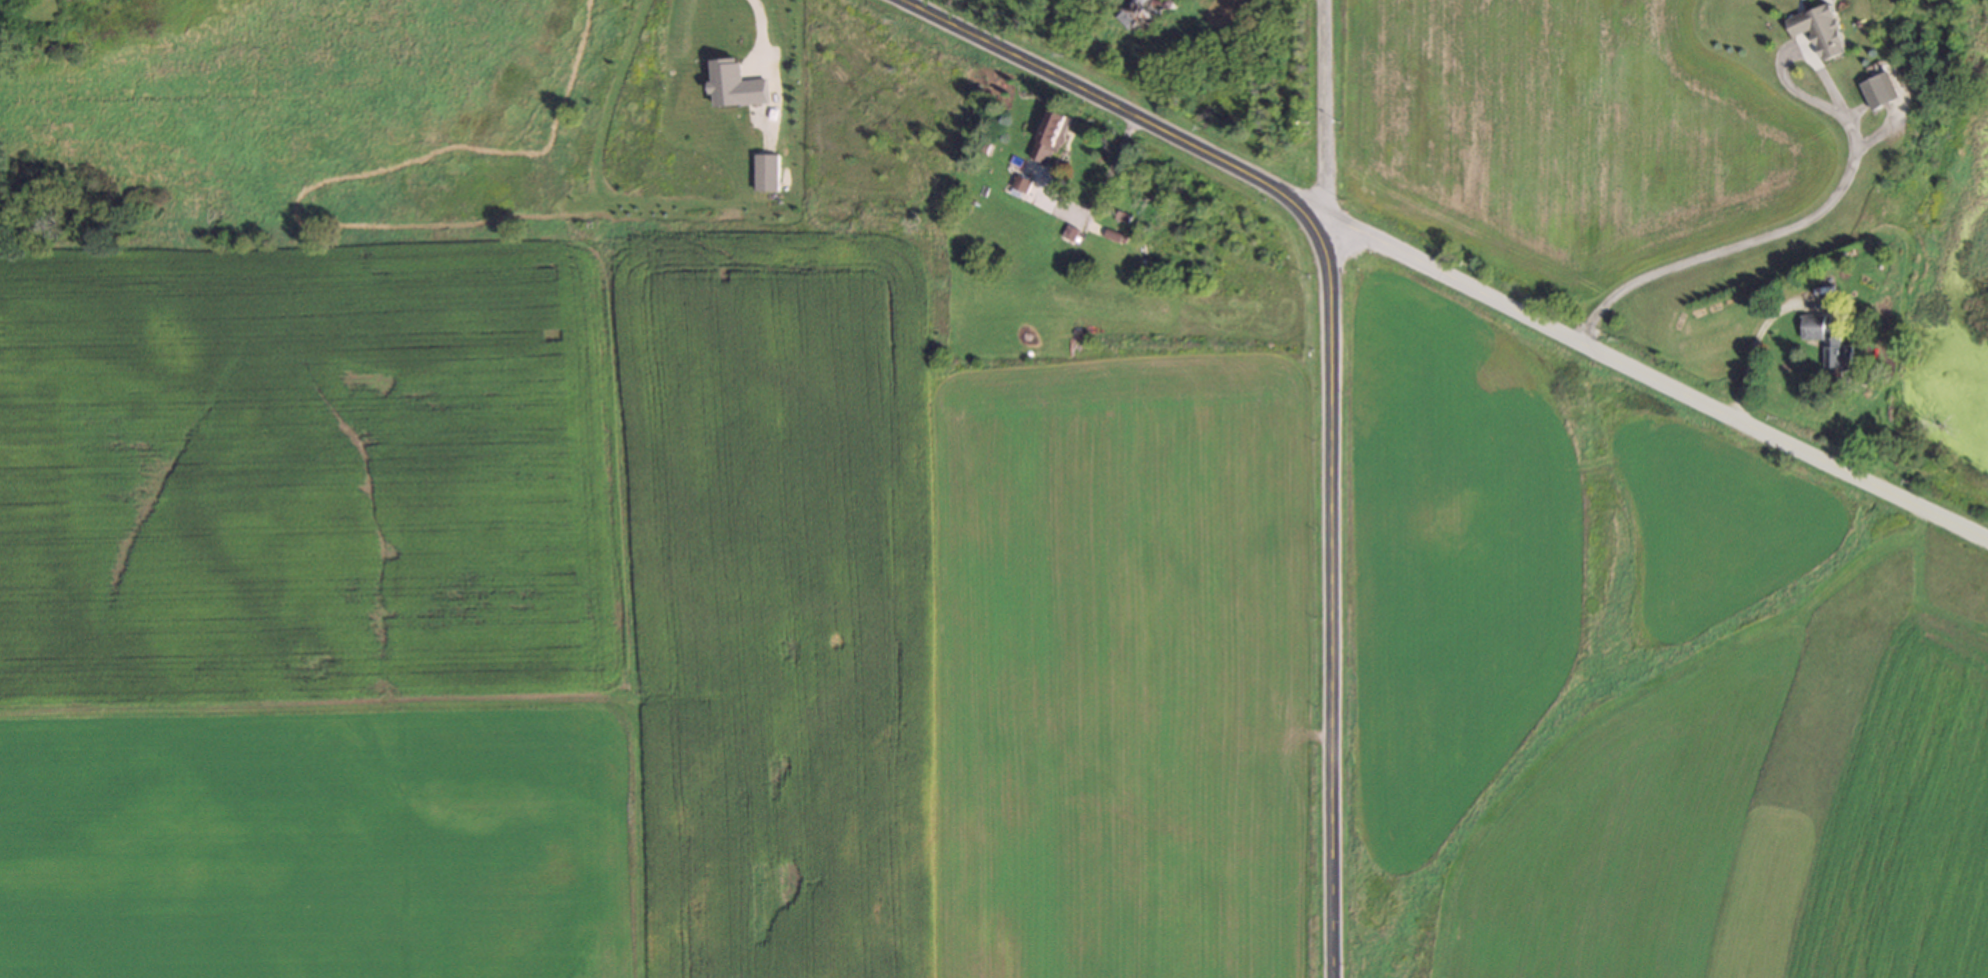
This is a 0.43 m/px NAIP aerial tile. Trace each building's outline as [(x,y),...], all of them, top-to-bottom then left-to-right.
[(1146,34),(1162,0),(1134,0),(1123,23),(1146,34)] [(1786,18),(1792,36),(1811,30),(1821,61),(1848,53),(1832,3),(1786,18)] [(1862,84),(1873,111),(1894,103),(1884,76),(1862,84)] [(1031,158),(1051,164),(1067,115),(1048,109),(1031,158)] [(778,154),(756,154),(756,192),(778,192),(778,154)] [(1013,187),(1027,191),(1030,179),(1016,175),(1013,187)] [(1824,315),(1801,314),(1801,340),(1825,340),(1825,370),(1853,370),(1853,346),(1841,345),(1841,336),(1836,336),(1836,329),(1824,329),(1824,315)]
